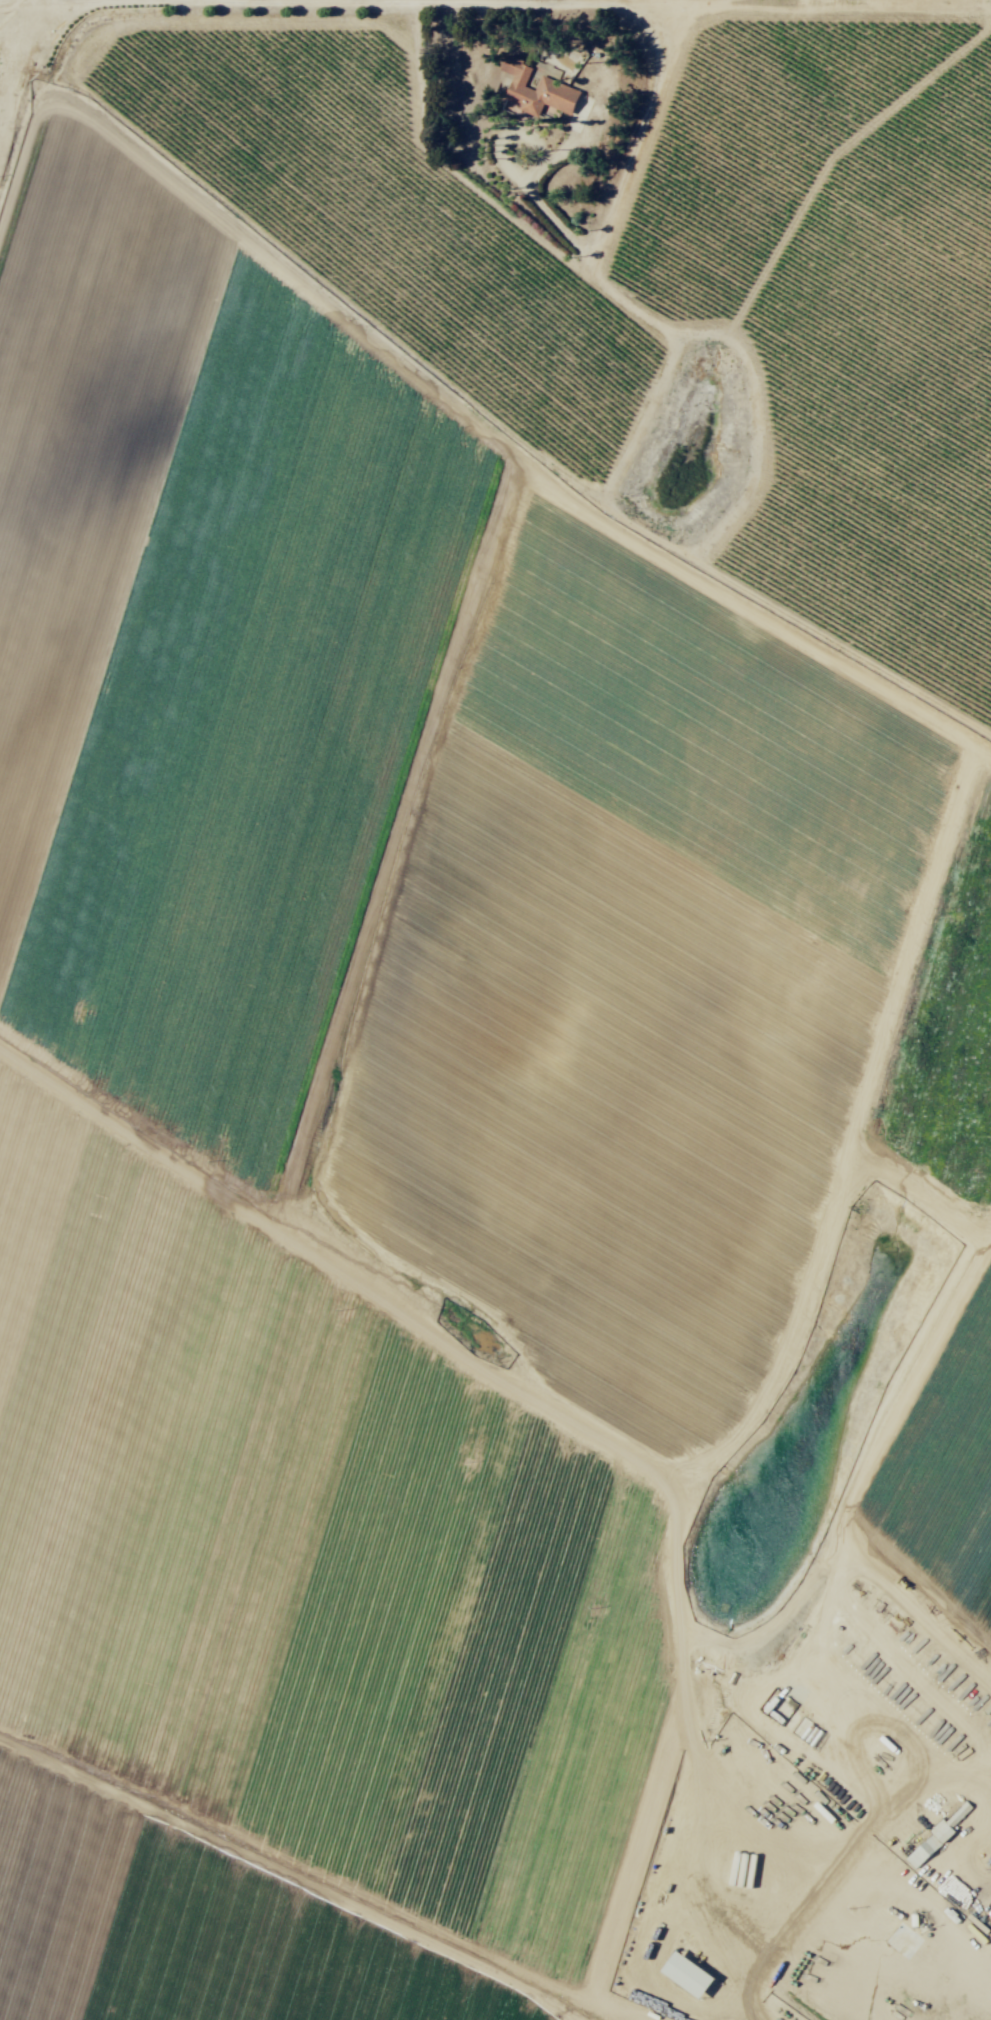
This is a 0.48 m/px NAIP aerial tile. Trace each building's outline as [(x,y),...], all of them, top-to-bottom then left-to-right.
[(582,91),(545,76),(538,92),(527,87),(536,66),(509,55),(502,71),(516,77),(506,101),(555,121),(560,111),(572,116),(582,91)] [(976,1812),(966,1802),(904,1858),(914,1869),(976,1812)] [(658,1973),(698,2000),(712,1979),(673,1952),(658,1973)] [(990,1986),(990,1968),(988,1965),(967,1986),(979,1998),(990,1986)]
